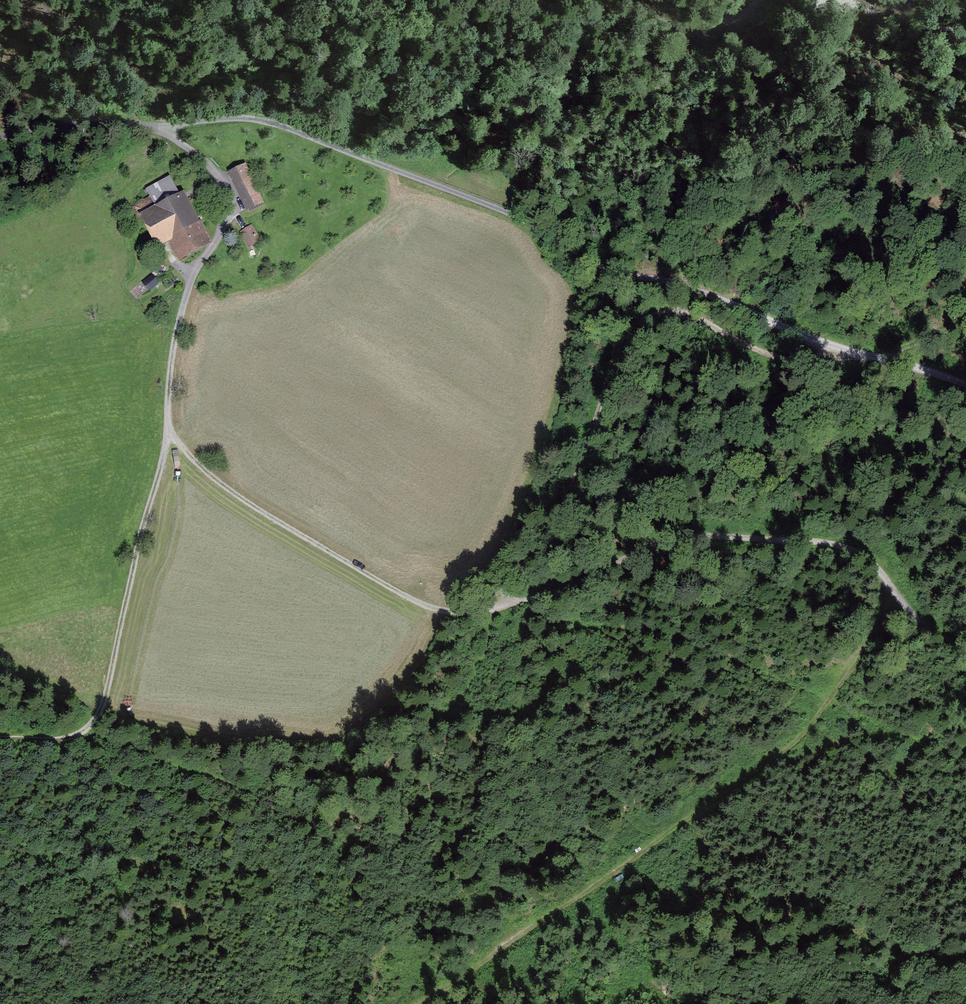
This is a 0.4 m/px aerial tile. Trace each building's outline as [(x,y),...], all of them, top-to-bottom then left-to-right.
[(246,163),(228,172),(247,212),(264,202),(246,163)] [(179,262),(213,243),(184,190),(180,192),(171,175),(146,189),(154,204),(139,213),(158,248),(168,242),(179,262)] [(260,242),(248,226),(236,234),(248,250),(260,242)]
